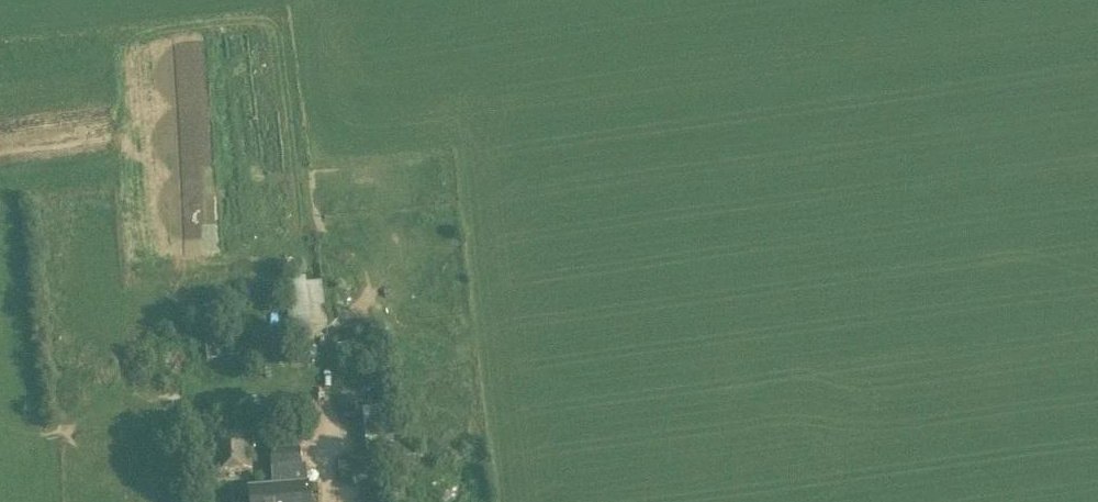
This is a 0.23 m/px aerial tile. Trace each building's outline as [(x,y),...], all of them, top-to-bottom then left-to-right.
[(283,282),(290,342),(312,340),(311,336),(327,329),(321,282),(305,284),(305,279),(283,282)] [(249,408),(202,413),(205,458),(210,458),(211,475),(252,473),(251,454),(253,454),(249,408)] [(292,485),(290,469),(300,468),(299,449),(268,452),(271,487),(247,489),(249,501),(308,501),(307,484),(292,485)] [(358,487),(359,501),(377,501),(377,486),(358,487)]
